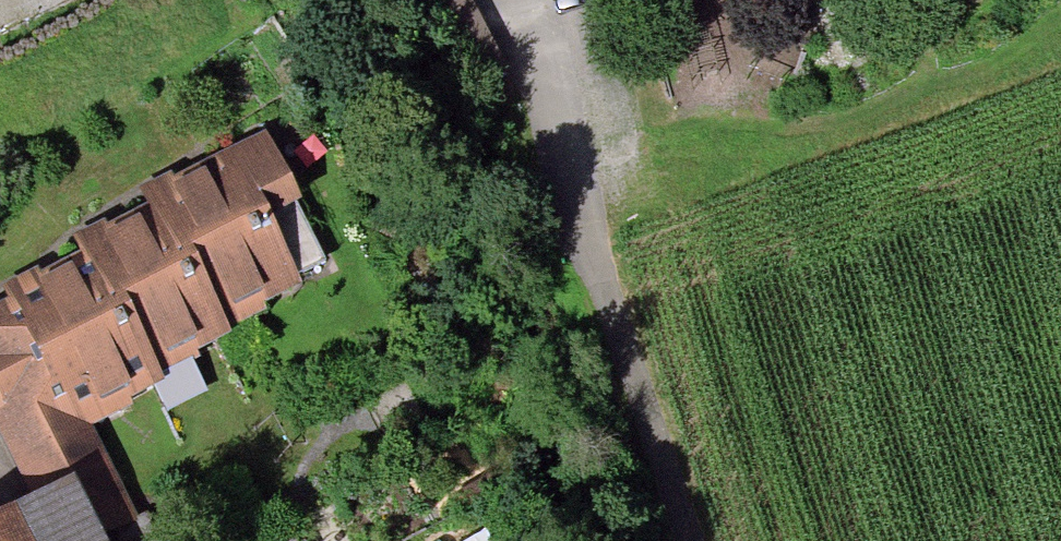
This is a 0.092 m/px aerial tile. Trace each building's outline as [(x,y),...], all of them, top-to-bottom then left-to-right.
[(470,0),(439,0),(473,70),(498,58),(470,0)] [(202,203),(255,319),(282,307),(276,295),(312,279),(257,161),(195,189),(202,203)] [(158,246),(203,343),(255,319),(202,203),(173,216),(163,195),(139,206),(158,246)] [(89,288),(136,390),(209,357),(203,343),(158,246),(109,268),(98,242),(73,253),(89,288)] [(74,540),(110,540),(124,535),(77,433),(142,404),(136,390),(89,288),(38,311),(29,292),(5,303),(14,322),(0,329),(0,451),(33,523),(60,511),(74,540)] [(0,538),(0,540),(74,540),(60,511),(33,523),(0,538)]
